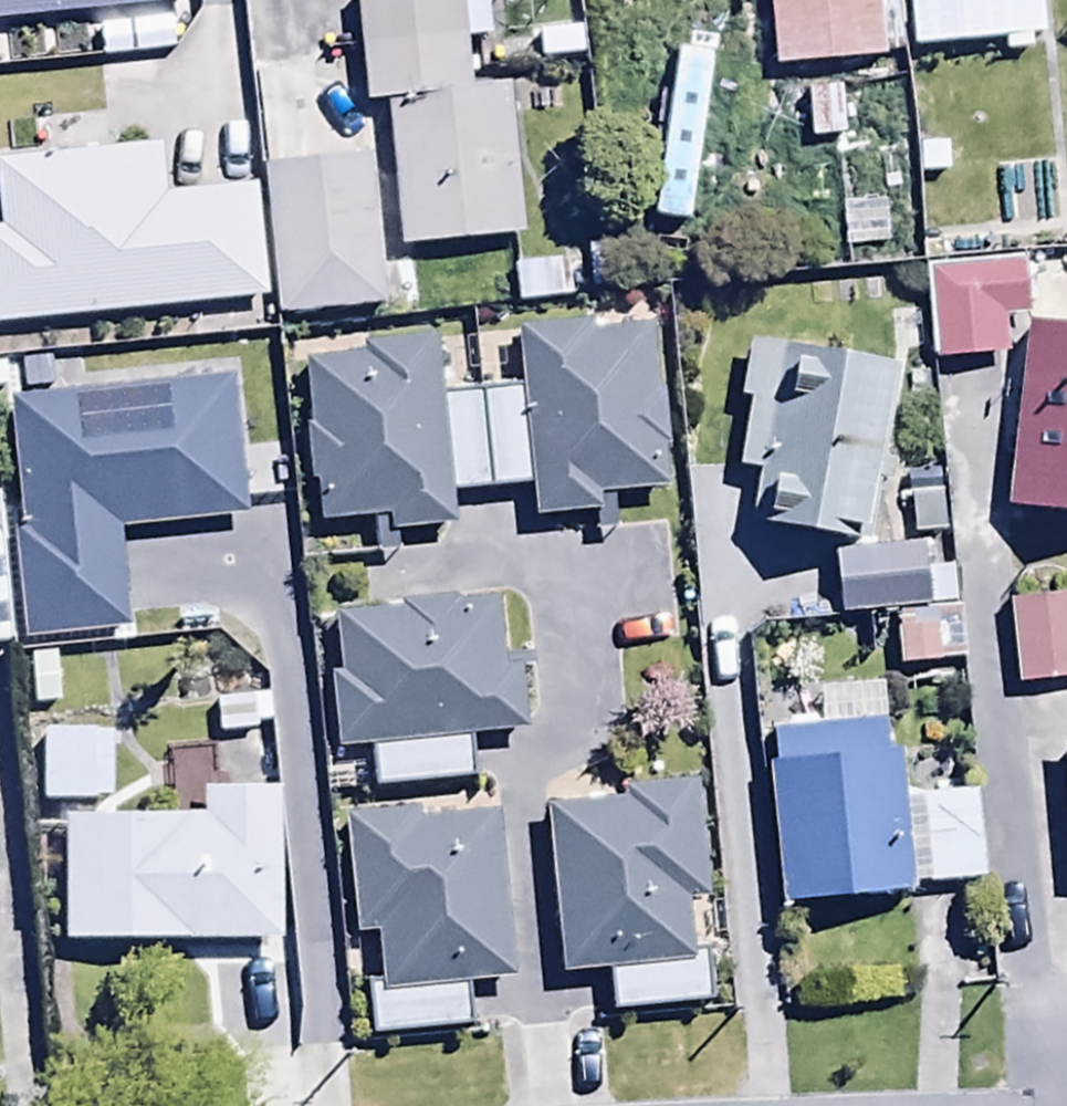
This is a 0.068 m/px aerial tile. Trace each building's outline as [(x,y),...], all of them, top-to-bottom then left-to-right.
[(186,6),(185,0),(0,0),(0,22),(186,6)] [(387,106),(397,251),(520,243),(508,77),(463,80),(460,42),(489,40),(486,0),(354,0),(362,107),(387,106)] [(773,76),(874,70),(870,0),(768,0),(773,76)] [(1040,39),(1037,0),(906,0),(910,52),(1003,46),(1004,58),(1028,56),(1027,40),(1040,39)] [(261,300),(250,189),(162,197),(158,151),(0,167),(0,226),(1,231),(0,231),(0,326),(261,300)] [(367,164),(261,171),(271,323),(377,316),(367,164)] [(565,261),(512,265),(516,310),(568,305),(565,261)] [(1023,314),(1020,265),(922,271),(928,364),(1000,359),(997,316),(1023,314)] [(480,390),(492,497),(530,494),(532,521),(604,515),(602,500),(663,495),(649,330),(589,335),(587,322),(513,329),(518,386),(480,390)] [(1025,326),(1000,509),(1066,518),(1066,332),(1025,326)] [(855,544),(890,371),(747,342),(734,406),(746,409),(734,468),(752,472),(742,521),(855,544)] [(492,497),(480,390),(435,393),(431,344),(362,350),(363,361),(299,366),(313,530),(387,524),(388,534),(455,528),(452,500),(492,497)] [(0,501),(0,651),(10,651),(1,501),(0,501)] [(146,524),(77,530),(84,599),(152,593),(146,524)] [(840,616),(893,610),(900,672),(964,665),(953,573),(921,577),(918,548),(833,558),(840,616)] [(1006,604),(1012,691),(1066,687),(1066,600),(1006,604)] [(502,661),(496,607),(330,624),(336,678),(325,679),(332,753),(369,749),(373,789),(467,780),(463,742),(522,736),(515,660),(502,661)] [(882,689),(768,698),(784,910),(910,901),(910,891),(978,886),(972,795),(899,801),(893,724),(885,725),(882,689)] [(690,791),(541,810),(562,981),(605,976),(610,1017),(712,1004),(705,955),(694,957),(687,902),(704,900),(690,791)] [(63,823),(61,941),(274,943),(276,798),(200,797),(200,825),(63,823)] [(463,990),(509,986),(497,816),(413,822),(412,812),(343,817),(352,939),(378,937),(381,984),(364,985),(369,1041),(466,1033),(463,990)]
